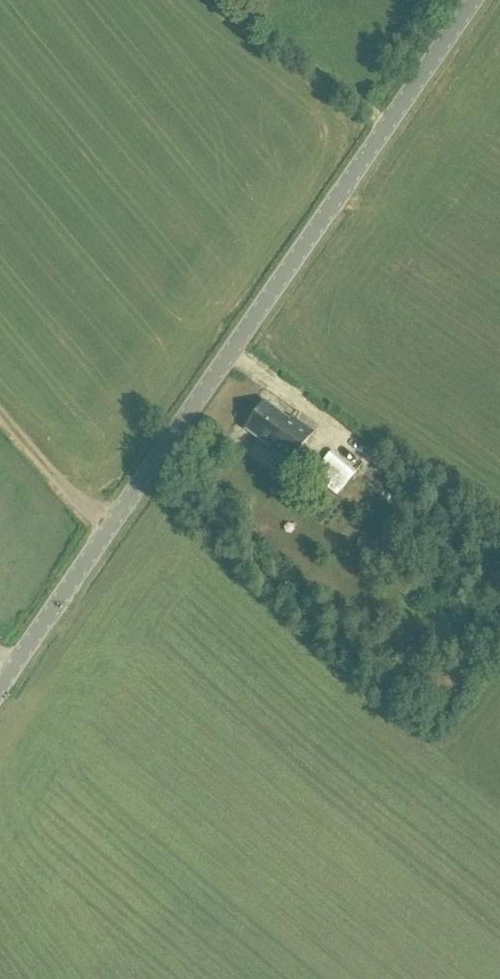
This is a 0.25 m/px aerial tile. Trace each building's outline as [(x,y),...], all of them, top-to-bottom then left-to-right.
[(290,465),(313,434),(292,419),(290,421),(266,404),(247,430),(272,447),(269,451),(290,465)] [(342,490),(354,475),(330,455),(318,471),(342,490)]
